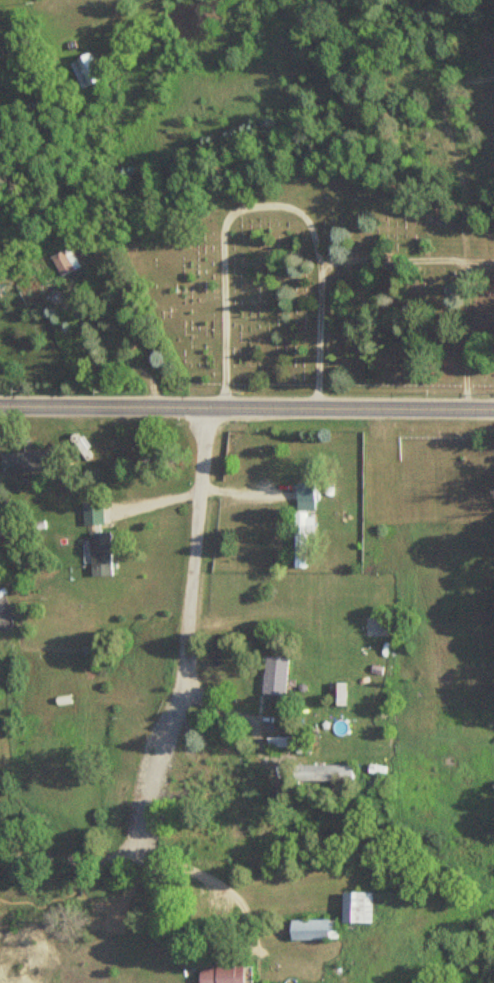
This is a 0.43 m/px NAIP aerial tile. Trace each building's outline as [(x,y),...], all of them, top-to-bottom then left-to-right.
[(66,67),(90,55),(105,86),(81,98),(66,67)] [(53,263),(71,251),(84,270),(65,282),(53,263)] [(55,464),(53,445),(0,452),(0,465),(1,471),(55,464)] [(294,505),(314,505),(313,480),(294,481),(294,505)] [(80,501),(101,500),(102,520),(81,522),(80,501)] [(291,563),(301,563),(300,531),(312,531),(312,522),(309,522),(309,515),(305,515),(305,508),(290,508),(291,563)] [(87,531),(108,530),(110,573),(89,574),(87,531)] [(261,692),(284,694),(287,656),(264,654),(261,692)] [(327,681),(346,681),(346,706),(327,706),(327,681)] [(293,737),(263,737),(263,747),(293,747),(293,737)] [(350,784),(350,765),(292,765),(292,784),(350,784)] [(338,920),(367,920),(368,889),(339,889),(338,920)] [(288,938),(335,935),(333,917),(287,920),(288,938)] [(239,960),(240,982),(197,982),(196,961),(239,960)]
